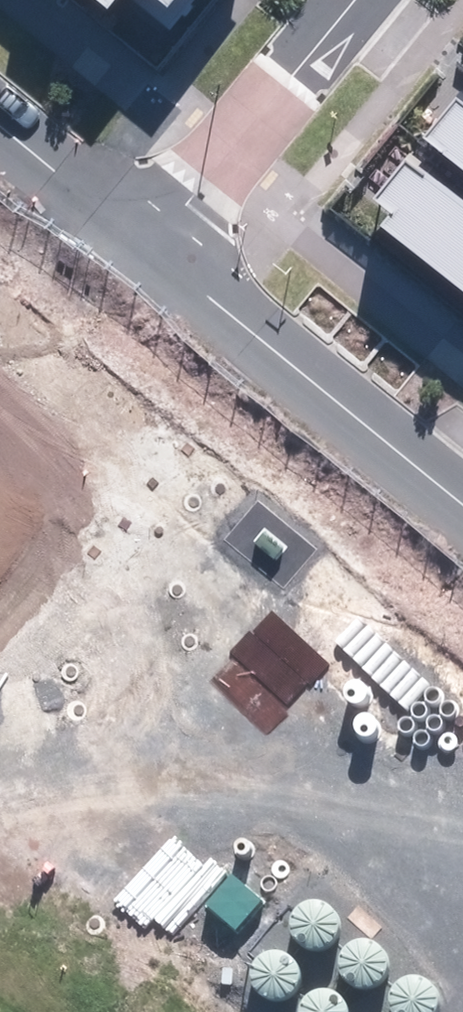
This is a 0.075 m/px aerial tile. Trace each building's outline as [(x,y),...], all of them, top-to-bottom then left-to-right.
[(462,170),(462,104),(455,98),(423,138),(462,170)] [(462,291),(462,202),(406,158),(373,200),(391,214),(380,228),(462,291)] [(261,902),(229,876),(206,905),(238,930),(261,902)] [(293,928),(295,935),(300,942),(306,946),(314,948),(322,948),(329,945),(335,940),(339,933),(340,926),(339,918),(336,911),(331,905),(324,902),(316,901),(308,902),(301,907),(296,913),(293,920),(293,928)] [(341,965),(343,973),(348,979),(354,983),(362,985),(370,985),(377,982),(383,977),(387,970),(388,963),(388,955),(384,948),(379,943),(372,939),(364,938),(356,939),(349,944),(344,950),(341,958),(341,965)] [(254,979),(256,986),(261,992),(267,996),(274,998),(282,998),(289,995),(295,990),(299,984),(301,976),(300,968),(297,962),(292,956),(285,952),(276,951),(269,953),(262,957),(256,963),(254,971),(254,979)] [(392,1010),(394,1011),(433,1011),(436,1008),(437,1000),(437,992),(433,985),(428,980),(421,976),(413,975),(405,977),(398,981),(393,987),(390,995),(390,1003),(392,1010)] [(348,1006),(345,999),(340,993),(333,989),(325,988),(317,990),(310,994),(304,1000),(302,1008),(302,1011),(349,1011),(348,1006)]
